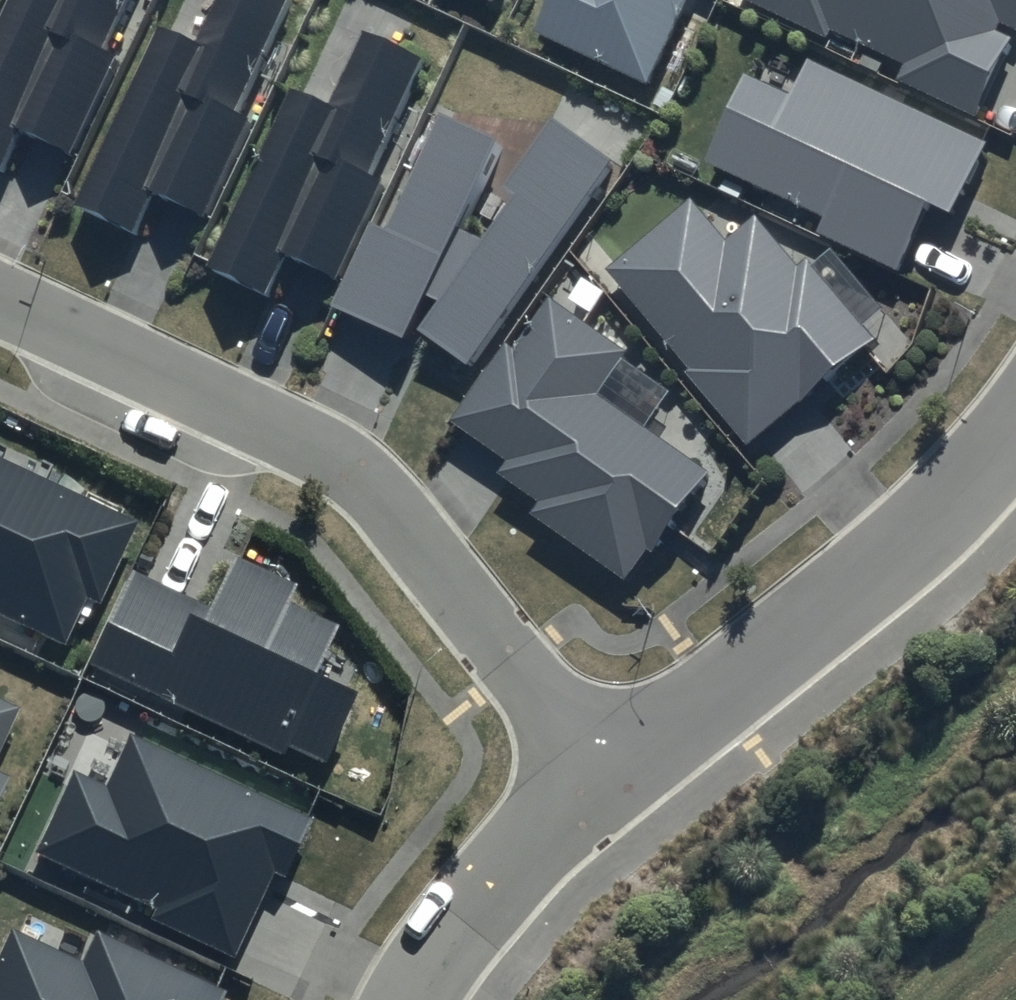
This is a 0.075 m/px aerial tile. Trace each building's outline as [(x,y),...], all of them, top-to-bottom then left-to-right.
[(124,0),(5,0),(0,11),(0,168),(2,169),(23,126),(72,149),(118,53),(102,45),(124,0)] [(291,0),(221,0),(200,44),(160,25),(75,204),(138,234),(159,191),(208,214),(254,117),(238,110),(291,0)] [(533,28),(650,83),(688,0),(546,0),(533,28)] [(825,40),(831,28),(905,64),(897,80),(975,118),(1015,32),(1015,0),(741,0),(825,40)] [(366,174),(421,58),(364,31),(328,108),(288,89),(202,268),(266,298),(287,255),(335,278),(382,181),(366,174)] [(988,140),(807,57),(789,95),(743,75),(704,161),(824,216),(817,233),(897,270),(928,203),(953,214),(988,140)] [(466,366),(609,159),(551,115),(502,185),(515,195),(479,239),(457,228),(498,138),(437,113),(384,230),(370,224),(330,305),(401,338),(425,295),(437,300),(416,329),(466,366)] [(724,239),(689,198),(604,268),(688,369),(683,373),(744,446),(872,340),(804,257),(795,264),(753,215),(724,239)] [(625,349),(549,297),(514,347),(504,341),(448,421),(506,461),(497,474),(538,503),(530,516),(622,580),(645,546),(650,550),(704,472),(593,396),(625,349)] [(0,457),(0,612),(65,643),(88,596),(101,603),(139,523),(0,457)] [(211,606),(134,570),(89,664),(285,757),(290,746),(328,764),(361,693),(321,673),(343,627),(292,603),(300,585),(236,555),(211,606)] [(20,708),(0,699),(0,751),(20,708)] [(315,816),(130,733),(107,785),(72,770),(35,852),(157,907),(151,918),(236,956),(274,872),(288,878),(315,816)] [(10,779),(0,774),(0,799),(10,779)] [(95,931),(82,959),(14,929),(0,960),(0,999),(224,999),(228,990),(95,931)]
